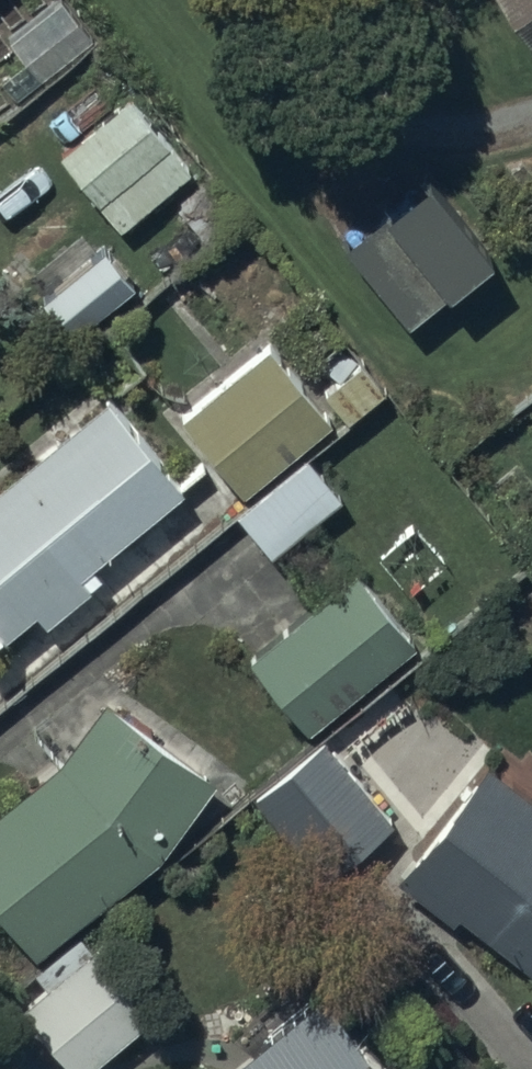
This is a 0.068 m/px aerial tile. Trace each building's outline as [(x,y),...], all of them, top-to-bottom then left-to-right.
[(63,0),(57,0),(5,39),(37,81),(93,39),(63,0)] [(531,52),(531,0),(495,0),(531,52)] [(133,98),(61,156),(121,229),(193,170),(133,98)] [(496,258),(432,180),(378,227),(371,218),(336,247),(400,325),(436,296),(442,303),(496,258)] [(106,249),(41,302),(70,338),(135,285),(106,249)] [(322,395),(348,423),(382,391),(338,344),(322,359),(340,379),(322,395)] [(271,347),(181,420),(242,496),(332,422),(271,347)] [(0,493),(0,643),(34,617),(45,630),(104,580),(97,571),(189,493),(109,400),(0,493)] [(308,458),(239,515),(274,556),(343,499),(308,458)] [(359,575),(250,662),(312,733),(417,647),(359,575)] [(157,858),(214,778),(104,697),(57,760),(0,810),(0,916),(35,957),(157,858)] [(389,826),(321,744),(247,806),(314,888),(389,826)] [(399,878),(453,920),(459,913),(531,970),(531,797),(493,766),(490,763),(399,878)] [(72,1068),(88,1068),(151,1016),(93,947),(21,1009),(72,1068)] [(239,1068),(367,1068),(317,1007),(239,1068)]
